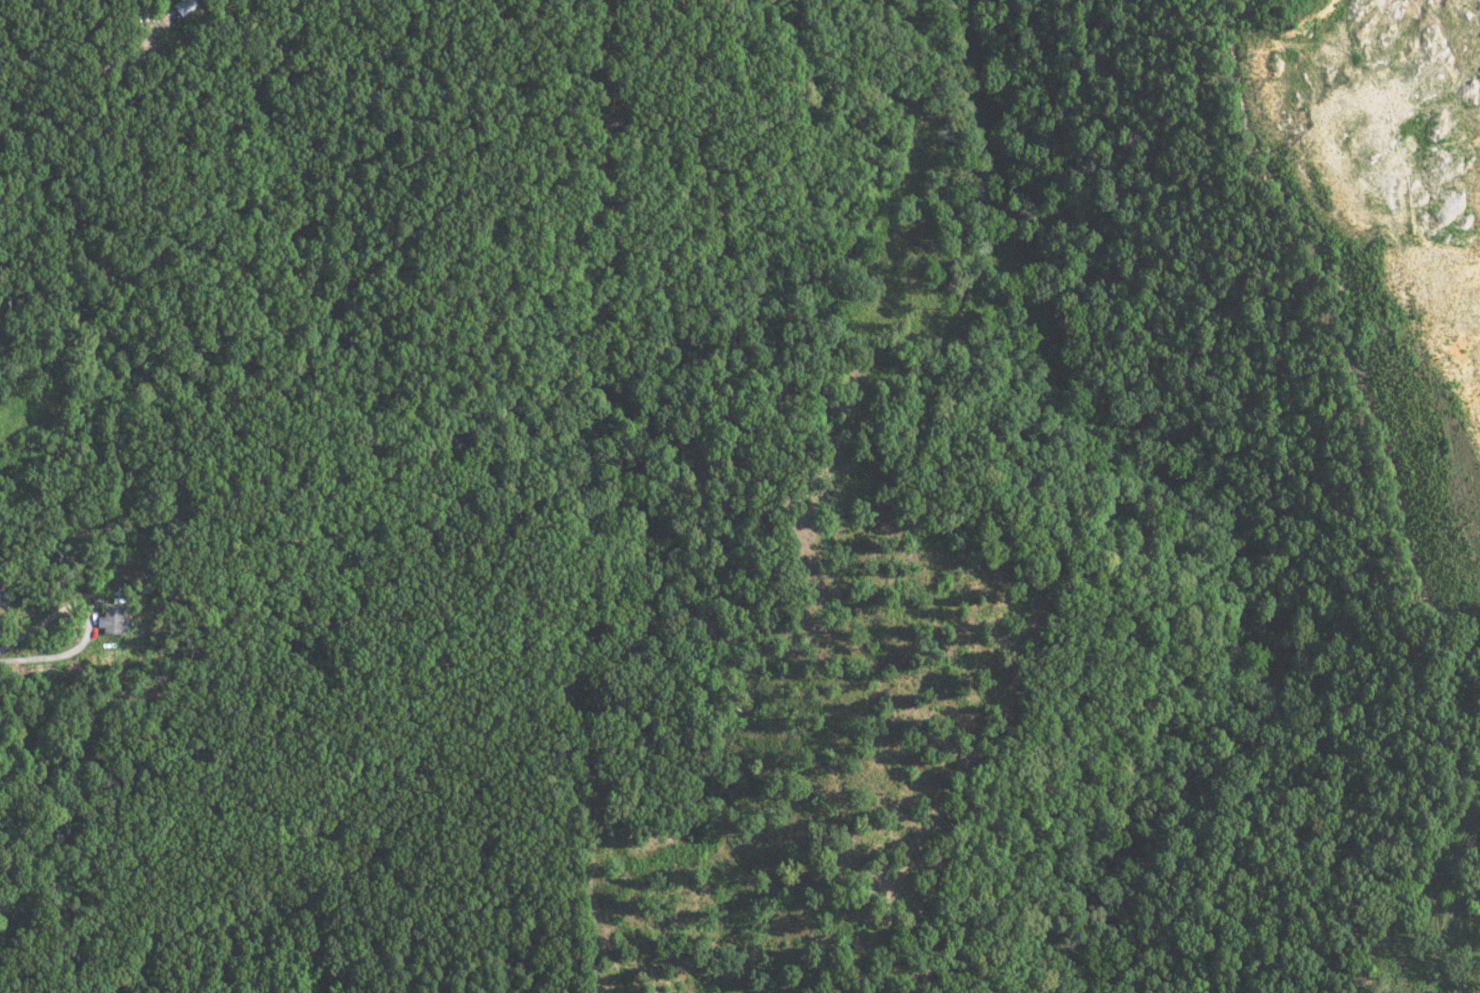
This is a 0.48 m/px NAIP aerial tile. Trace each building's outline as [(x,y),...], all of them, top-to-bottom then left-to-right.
[(125,633),(126,606),(102,605),(101,632),(125,633)]
